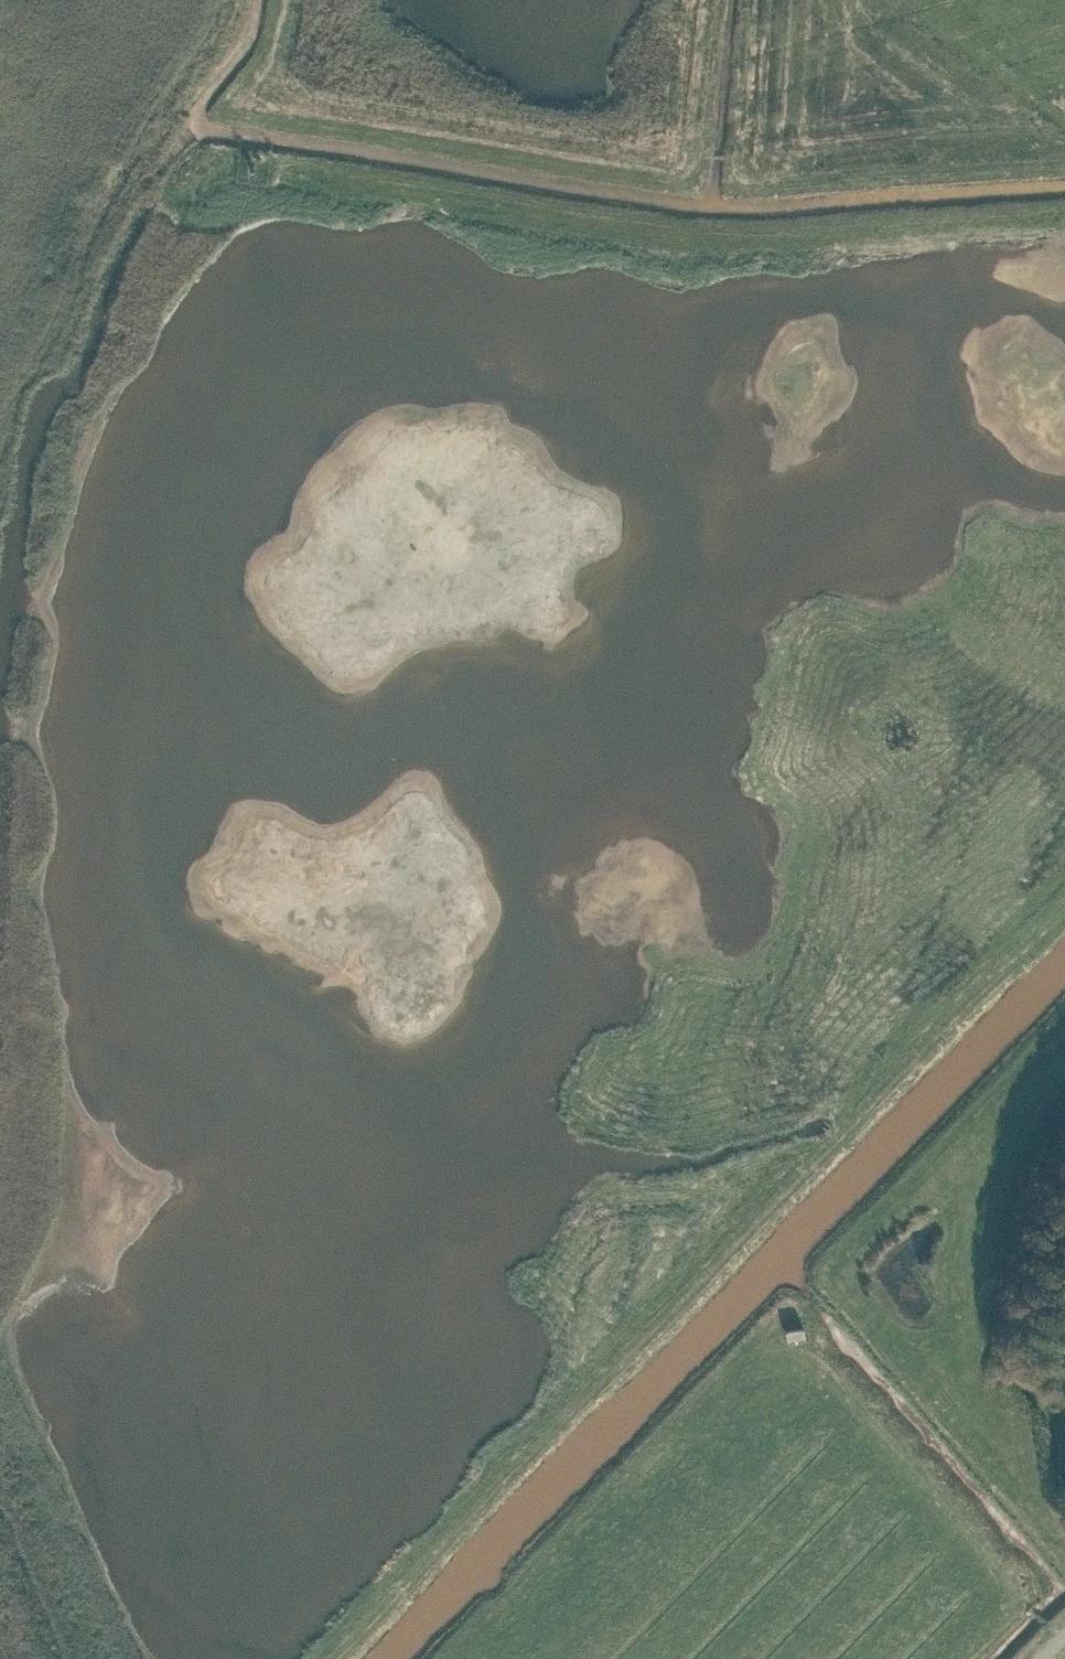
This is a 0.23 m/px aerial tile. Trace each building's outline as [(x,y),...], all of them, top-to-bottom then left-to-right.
[(805,1325),(787,1329),(789,1339),(801,1336),(807,1335),(805,1325)]
